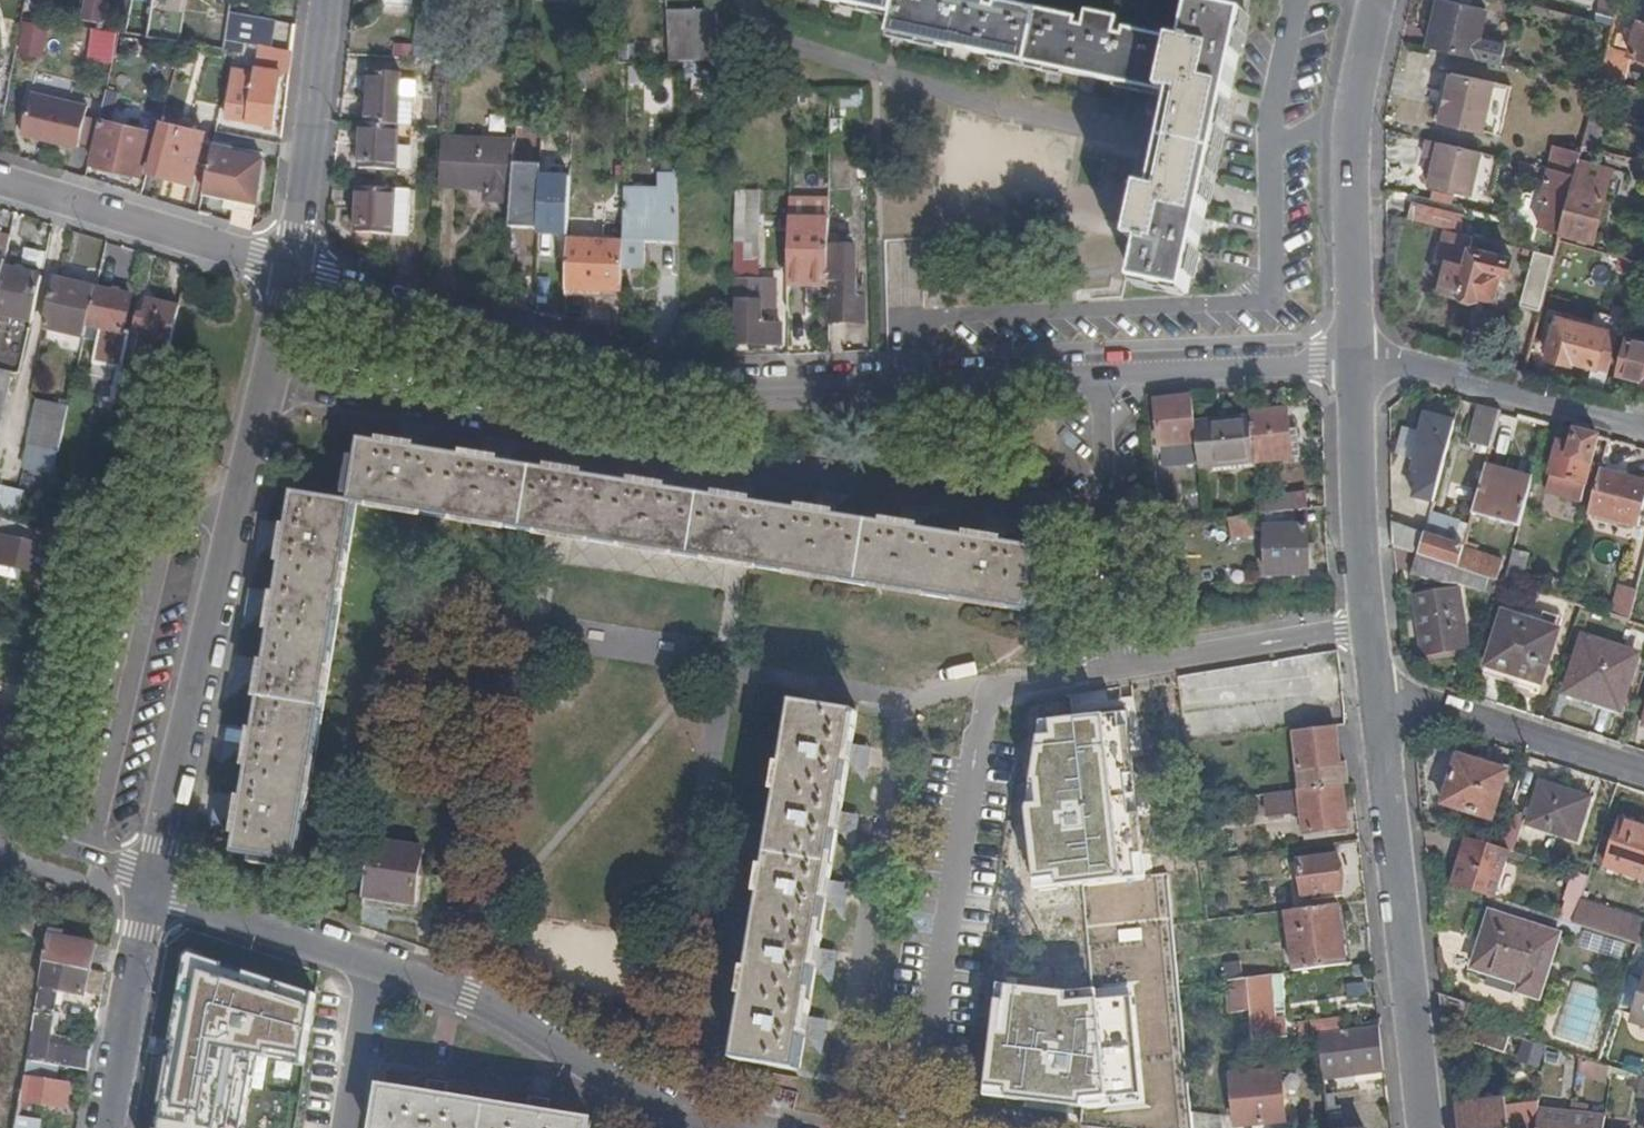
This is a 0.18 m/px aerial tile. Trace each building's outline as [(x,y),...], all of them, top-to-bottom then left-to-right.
[(179,40),(181,0),(151,0),(148,37),(179,40)] [(378,11),(415,13),(415,0),(379,0),(378,11)] [(1198,5),(1195,4),(1186,44),(1124,31),(1123,38),(1115,36),(1118,21),(1087,14),(1085,29),(1076,27),(1077,22),(998,5),(996,12),(987,10),(990,0),(959,0),(958,4),(949,2),(949,0),(822,0),(891,15),(887,34),(1175,94),(1154,191),(1142,188),(1133,239),(1143,242),(1136,281),(1188,293),(1249,0),(1199,0),(1198,5)] [(1504,66),(1510,45),(1483,38),(1489,10),(1449,0),(1442,0),(1428,46),(1504,66)] [(1615,14),(1618,0),(1598,0),(1596,9),(1615,14)] [(1637,21),(1643,23),(1643,0),(1618,0),(1615,14),(1637,21)] [(225,38),(241,41),(248,42),(259,44),(269,46),(274,19),(229,10),(225,38)] [(718,61),(716,12),(666,13),(669,63),(678,63),(718,61)] [(1628,54),(1637,21),(1615,14),(1610,32),(1606,47),(1628,54)] [(49,25),(22,20),(17,53),(43,57),(49,25)] [(1637,21),(1628,54),(1629,54),(1643,59),(1643,23),(1637,21)] [(119,32),(52,22),(47,53),(75,57),(78,37),(101,40),(98,61),(112,62),(119,32)] [(145,39),(120,35),(117,51),(142,54),(145,39)] [(225,38),(224,48),(231,49),(239,50),(241,41),(225,38)] [(279,70),(289,72),(292,51),(269,46),(259,44),(255,72),(237,70),(234,85),(229,84),(225,116),(273,123),(279,70)] [(1629,54),(1628,54),(1606,47),(1598,80),(1621,86),(1629,54)] [(1442,121),(1455,72),(1449,70),(1436,119),(1442,121)] [(1481,131),(1494,83),(1455,72),(1442,121),(1481,131)] [(374,126),(378,73),(369,73),(365,125),(374,126)] [(401,75),(378,73),(374,126),(398,127),(401,75)] [(1513,87),(1494,83),(1481,131),(1495,134),(1499,120),(1505,121),(1513,87)] [(829,107),(864,106),(863,89),(829,90),(829,107)] [(88,105),(31,91),(21,132),(78,146),(88,105)] [(1589,112),(1593,99),(1581,96),(1577,111),(1589,114),(1589,112)] [(98,120),(89,161),(141,174),(151,131),(109,121),(112,109),(102,106),(98,120)] [(1589,114),(1580,147),(1589,149),(1596,151),(1604,116),(1589,112),(1589,114)] [(160,120),(148,169),(191,179),(203,131),(160,120)] [(365,125),(360,125),(356,170),(371,172),(374,126),(365,125)] [(374,126),(371,172),(394,174),(398,127),(374,126)] [(512,164),(514,143),(441,138),(439,186),(484,190),(484,201),(511,203),(512,164)] [(1482,153),(1428,139),(1423,157),(1426,158),(1434,160),(1431,174),(1428,186),(1471,198),(1482,153)] [(238,147),(213,141),(212,147),(237,152),(238,147)] [(232,221),(251,227),(261,157),(237,152),(212,147),(204,187),(227,191),(237,194),(235,205),(232,221)] [(1573,175),(1558,233),(1592,242),(1603,195),(1599,195),(1605,170),(1586,164),(1589,149),(1580,147),(1578,155),(1573,175)] [(1545,168),(1573,175),(1578,155),(1550,148),(1545,168)] [(1434,160),(1426,158),(1423,172),(1431,174),(1434,160)] [(540,166),(512,164),(511,203),(510,228),(538,229),(537,235),(568,236),(571,178),(539,177),(540,166)] [(1535,227),(1558,233),(1573,175),(1545,168),(1536,199),(1542,201),(1535,227)] [(1599,195),(1603,195),(1612,197),(1618,173),(1605,170),(1599,195)] [(661,244),(678,245),(678,177),(661,176),(660,173),(657,173),(657,192),(623,191),(622,244),(622,269),(644,269),(645,245),(658,245),(659,247),(661,248),(661,244)] [(204,187),(203,193),(226,198),(227,191),(204,187)] [(370,189),(355,188),(351,233),(367,235),(370,189)] [(370,189),(367,235),(389,237),(393,191),(370,189)] [(225,203),(235,205),(237,194),(227,191),(226,198),(225,203)] [(1411,205),(1407,222),(1432,228),(1436,212),(1411,205)] [(734,218),(734,241),(757,241),(756,218),(734,218)] [(789,279),(789,284),(828,284),(829,245),(829,222),(789,222),(789,279)] [(1470,238),(1446,232),(1439,261),(1447,264),(1441,291),(1476,300),(1477,295),(1492,298),(1497,274),(1505,276),(1508,259),(1467,249),(1470,238)] [(601,291),(622,292),(622,269),(622,244),(568,241),(566,290),(601,291)] [(828,315),(828,323),(865,324),(865,299),(857,299),(856,282),(853,282),(854,246),(829,245),(828,284),(828,315)] [(1520,307),(1538,312),(1551,259),(1534,254),(1520,307)] [(1631,276),(1634,265),(1617,260),(1614,272),(1631,276)] [(3,268),(0,281),(0,314),(34,322),(44,276),(3,268)] [(774,310),(788,310),(789,284),(789,279),(774,279),(774,310)] [(85,337),(96,289),(58,280),(47,328),(85,337)] [(96,289),(85,337),(97,339),(92,363),(104,366),(96,398),(116,403),(130,333),(123,331),(132,297),(112,292),(96,289)] [(164,373),(179,307),(148,299),(133,365),(164,373)] [(761,299),(737,299),(737,344),(781,343),(780,322),(762,322),(761,299)] [(1589,328),(1615,335),(1619,321),(1593,314),(1589,328)] [(1588,368),(1582,388),(1600,393),(1615,335),(1589,328),(1554,319),(1543,361),(1571,369),(1573,364),(1588,368)] [(1627,338),(1617,375),(1634,380),(1634,384),(1643,387),(1643,343),(1627,338)] [(11,374),(0,372),(0,424),(11,374)] [(1197,442),(1192,397),(1174,398),(1174,405),(1157,406),(1160,445),(1197,442)] [(1491,447),(1501,404),(1479,397),(1468,441),(1491,447)] [(60,452),(70,407),(39,400),(29,446),(60,452)] [(1437,500),(1458,417),(1430,409),(1414,468),(1420,470),(1413,493),(1437,500)] [(1286,412),(1249,415),(1250,420),(1255,462),(1291,458),(1288,430),(1286,412)] [(1255,462),(1250,420),(1205,425),(1209,468),(1255,463),(1255,462)] [(1586,493),(1601,430),(1577,424),(1574,438),(1563,436),(1551,484),(1586,493)] [(1296,430),(1288,430),(1291,458),(1299,457),(1296,430)] [(482,461),(409,449),(410,443),(405,443),(400,442),(399,447),(394,446),(373,443),(362,441),(353,503),(343,501),(296,493),(288,538),(276,608),(264,678),(253,741),(251,749),(252,749),(244,805),(241,805),(241,810),(240,815),(242,816),(237,855),(255,858),(254,865),(286,870),(290,871),(291,863),(299,865),(313,778),(358,504),(364,505),(701,559),(1028,612),(1038,550),(995,543),(995,537),(989,536),(984,535),(983,542),(911,530),(912,524),(907,524),(902,523),(901,528),(827,516),(827,511),(821,510),(817,509),(816,514),(745,503),(745,498),(741,497),(735,496),(734,501),(710,497),(661,490),(660,483),(655,483),(650,482),(649,488),(578,476),(578,472),(573,471),(567,470),(567,475),(493,462),(493,457),(488,456),(483,455),(482,461)] [(1165,471),(1194,467),(1192,450),(1163,454),(1165,471)] [(1534,483),(1536,476),(1487,463),(1485,470),(1534,483)] [(1485,470),(1475,510),(1524,523),(1534,483),(1485,470)] [(1601,470),(1589,513),(1643,527),(1643,481),(1601,470)] [(1582,509),(1586,493),(1551,484),(1547,499),(1582,509)] [(122,495),(118,514),(132,517),(136,498),(122,495)] [(1434,509),(1429,529),(1424,550),(1461,561),(1467,543),(1468,536),(1472,520),(1434,509)] [(1306,526),(1306,510),(1266,513),(1266,527),(1306,526)] [(1266,527),(1266,513),(1260,514),(1253,515),(1254,528),(1266,527)] [(0,575),(3,563),(42,572),(46,551),(51,532),(43,530),(0,515),(0,575)] [(1253,515),(1228,517),(1229,536),(1255,534),(1254,528),(1253,515)] [(63,534),(84,539),(87,526),(46,516),(43,530),(51,532),(63,534)] [(1429,529),(1394,517),(1394,539),(1396,541),(1409,545),(1424,550),(1429,529)] [(1309,526),(1306,526),(1266,527),(1267,574),(1309,573),(1309,526)] [(46,551),(59,553),(63,534),(51,532),(46,551)] [(1482,548),(1483,541),(1468,536),(1467,543),(1482,548)] [(1495,572),(1499,574),(1504,555),(1482,548),(1467,543),(1461,561),(1482,568),(1495,572)] [(1464,575),(1479,580),(1482,568),(1461,561),(1424,550),(1409,545),(1404,561),(1439,572),(1464,575)] [(1519,546),(1512,578),(1527,583),(1535,550),(1519,546)] [(1492,587),(1495,572),(1482,568),(1479,580),(1478,583),(1492,587)] [(1424,644),(1469,638),(1460,582),(1416,587),(1424,644)] [(1637,589),(1630,616),(1643,621),(1643,591),(1637,589)] [(1536,616),(1555,622),(1558,610),(1539,605),(1536,616)] [(1545,677),(1562,624),(1555,622),(1536,616),(1508,607),(1491,659),(1545,677)] [(1621,701),(1639,645),(1586,629),(1569,684),(1621,701)] [(858,714),(831,709),(797,703),(792,729),(739,1061),(764,1065),(800,1071),(806,1031),(810,1032),(811,1021),(808,1021),(813,995),(818,964),(823,964),(825,954),(819,953),(829,895),(834,896),(836,887),(830,886),(840,826),(846,827),(847,817),(842,816),(848,781),(851,759),(857,760),(858,750),(852,749),(858,714)] [(1343,785),(1348,784),(1345,763),(1340,763),(1335,727),(1294,732),(1302,790),(1343,785)] [(1499,814),(1514,767),(1464,751),(1449,798),(1499,814)] [(1580,837),(1593,794),(1545,779),(1536,813),(1533,821),(1580,837)] [(1349,829),(1343,785),(1302,790),(1300,790),(1305,840),(1314,839),(1313,833),(1349,829)] [(1295,791),(1266,795),(1268,816),(1297,812),(1295,791)] [(1533,821),(1536,813),(1514,806),(1512,814),(1504,843),(1515,847),(1524,849),(1533,821)] [(1626,817),(1612,862),(1643,872),(1643,822),(1626,817)] [(1501,897),(1515,847),(1504,843),(1471,833),(1456,882),(1501,897)] [(423,848),(373,840),(365,895),(383,898),(382,907),(422,913),(427,876),(419,875),(423,848)] [(1342,891),(1337,857),(1298,862),(1302,896),(1342,891)] [(1587,898),(1595,872),(1580,867),(1565,918),(1580,922),(1586,900),(1587,898)] [(365,895),(364,904),(382,907),(383,898),(365,895)] [(1640,941),(1643,943),(1643,916),(1587,898),(1586,900),(1580,922),(1640,941)] [(1339,905),(1287,912),(1294,973),(1348,966),(1343,932),(1339,905)] [(1546,996),(1567,932),(1498,909),(1477,973),(1546,996)] [(44,958),(90,968),(95,942),(63,937),(64,931),(49,928),(44,958)] [(1348,966),(1354,965),(1350,931),(1343,932),(1348,966)] [(184,958),(156,1127),(242,1127),(253,1053),(303,1062),(313,994),(191,953),(184,958)] [(85,993),(90,968),(44,958),(40,984),(85,993)] [(1635,1016),(1643,987),(1643,978),(1633,974),(1621,1011),(1635,1016)] [(1248,979),(1251,1012),(1254,1044),(1286,1039),(1284,1019),(1274,1020),(1271,976),(1248,979)] [(1248,979),(1228,981),(1231,1014),(1251,1012),(1248,979)] [(1635,1016),(1632,1024),(1643,1028),(1643,987),(1635,1016)] [(89,1071),(91,1058),(47,1050),(53,1010),(36,1007),(28,1059),(48,1063),(89,1071)] [(1508,1054),(1514,1033),(1474,1020),(1468,1041),(1508,1054)] [(1324,1079),(1385,1072),(1380,1028),(1319,1035),(1324,1079)] [(1549,1044),(1546,1060),(1563,1064),(1565,1049),(1549,1044)] [(1600,1061),(1585,1056),(1581,1073),(1608,1080),(1612,1065),(1600,1061)] [(28,1059),(25,1076),(26,1076),(23,1099),(65,1106),(69,1084),(45,1080),(48,1063),(28,1059)] [(1643,1090),(1643,1075),(1631,1071),(1627,1083),(1643,1090)] [(1257,1074),(1262,1125),(1286,1122),(1281,1072),(1257,1074)] [(1237,1127),(1262,1125),(1257,1074),(1233,1077),(1237,1127)] [(427,1085),(426,1095),(444,1098),(445,1088),(436,1086),(427,1085)] [(546,1116),(528,1113),(444,1098),(426,1095),(383,1088),(377,1127),(588,1127),(588,1122),(546,1116)] [(1575,1098),(1572,1111),(1589,1113),(1590,1100),(1575,1098)] [(528,1113),(546,1116),(548,1104),(538,1102),(529,1101),(528,1113)] [(1607,1116),(1589,1113),(1572,1111),(1539,1105),(1535,1127),(1606,1127),(1607,1116)] [(1114,1107),(1093,1108),(1094,1127),(1115,1127),(1114,1107)] [(1195,1127),(1221,1127),(1220,1112),(1194,1114),(1195,1127)] [(43,1118),(19,1116),(18,1127),(42,1127),(43,1118)]
